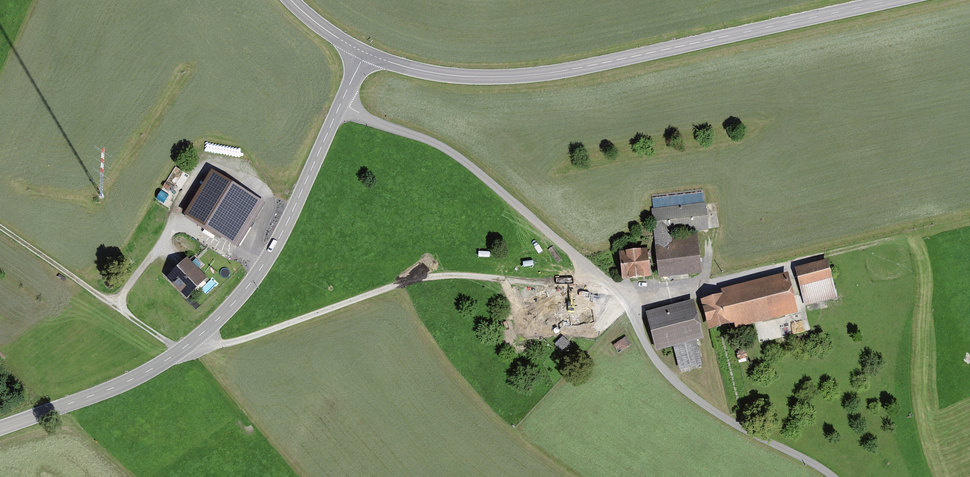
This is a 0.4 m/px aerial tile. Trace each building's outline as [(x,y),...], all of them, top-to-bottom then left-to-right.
[(242,246),(268,203),(211,168),(186,211),(242,246)] [(658,276),(702,272),(699,235),(672,237),(671,229),(709,226),(707,202),(652,207),(658,276)] [(623,279),(650,277),(647,249),(620,251),(623,279)] [(795,266),(805,305),(838,297),(828,258),(795,266)] [(187,300),(208,279),(189,259),(167,280),(187,300)] [(735,328),(799,313),(789,272),(723,288),(724,294),(702,299),(710,329),(734,323),(735,328)] [(522,321),(591,325),(593,296),(524,292),(522,321)] [(645,310),(655,348),(674,344),(680,369),(703,364),(697,340),(705,338),(695,298),(645,310)] [(562,351),(570,341),(562,336),(555,345),(562,351)] [(614,343),(619,352),(631,345),(625,336),(614,343)] [(744,349),(738,350),(738,352),(737,353),(738,357),(740,357),(740,359),(745,358),(745,356),(747,355),(746,350),(744,351),(744,349)]
